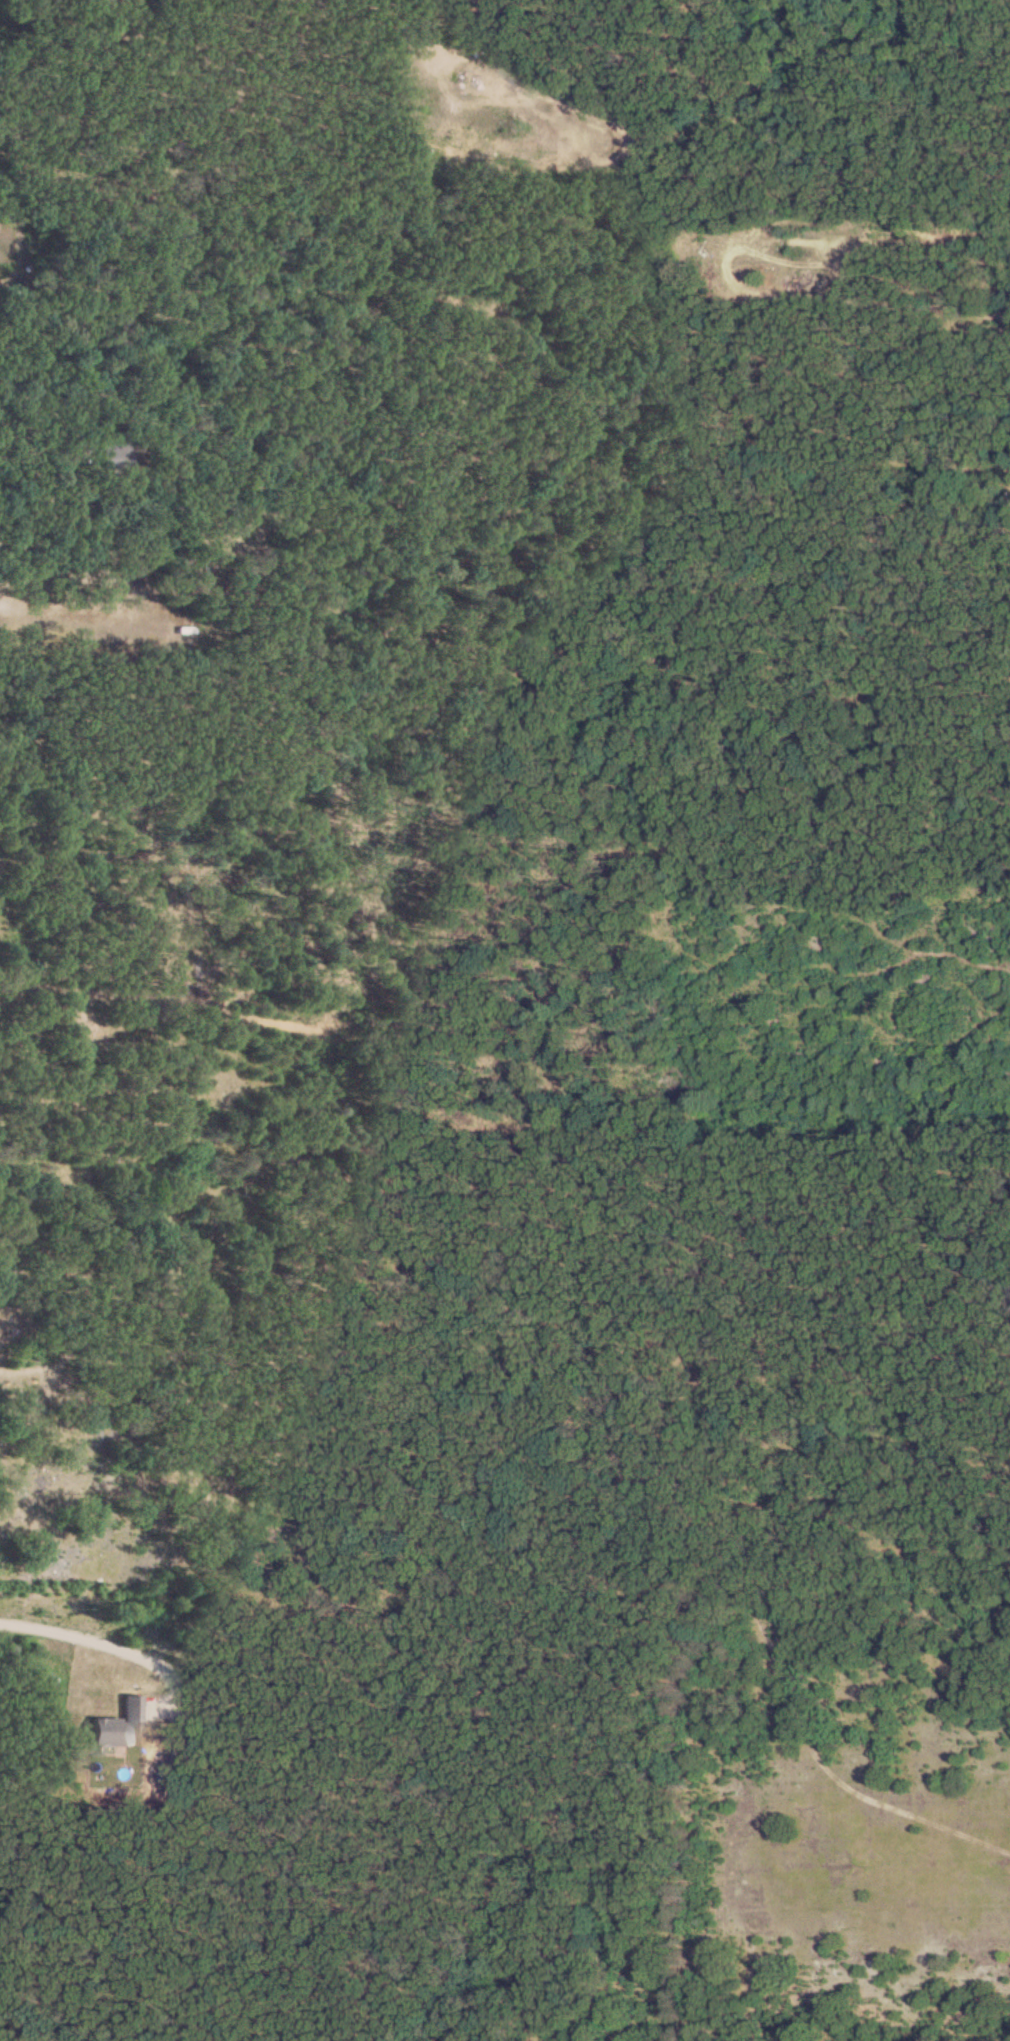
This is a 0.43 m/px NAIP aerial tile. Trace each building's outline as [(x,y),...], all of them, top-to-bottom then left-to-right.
[(132,439),(102,439),(102,466),(132,466),(132,439)] [(142,1696),(123,1696),(123,1718),(91,1718),(91,1746),(142,1746),(142,1696)]
